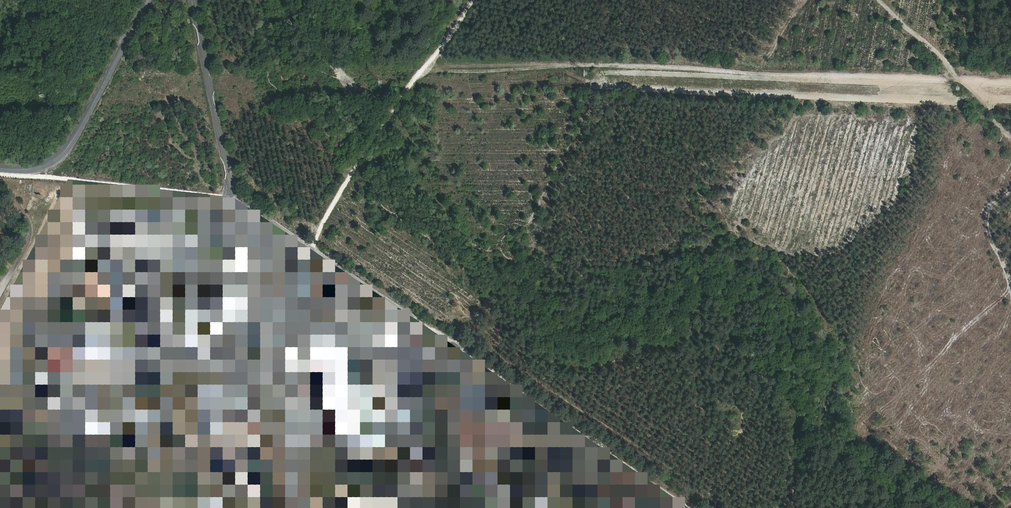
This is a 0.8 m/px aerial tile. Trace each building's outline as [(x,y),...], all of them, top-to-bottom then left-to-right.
[(29,202),(30,188),(16,187),(15,200),(29,202)]
